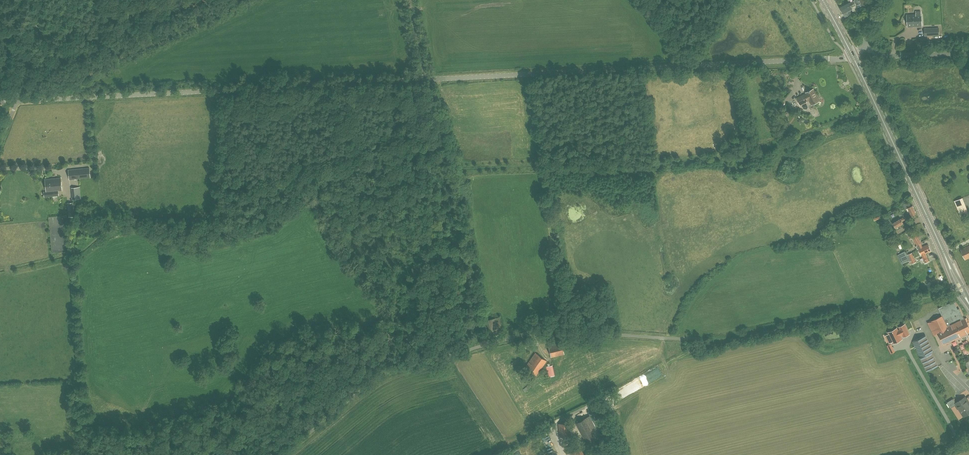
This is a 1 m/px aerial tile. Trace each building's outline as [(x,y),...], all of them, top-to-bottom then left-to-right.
[(852,8),(856,5),(856,6),(860,4),(860,5),(857,7),(859,12),(863,10),(867,7),(867,6),(869,0),(854,0),(855,1),(854,1),(854,0),(849,3),(850,4),(841,9),(845,17),(849,15),(848,12),(853,9),(852,8)] [(922,26),(921,14),(907,15),(908,27),(922,26)] [(819,101),(813,89),(806,93),(807,94),(797,99),(800,105),(806,102),(806,101),(810,100),(812,105),(819,101)] [(69,179),(90,177),(89,168),(68,170),(69,179)] [(59,195),(58,190),(62,190),(61,178),(45,179),(46,191),(44,192),(44,197),(59,195)] [(81,199),(80,187),(71,188),(73,200),(81,199)] [(961,198),(954,201),(960,216),(967,213),(961,198)] [(916,213),(913,205),(911,206),(909,202),(903,205),(905,209),(908,207),(908,208),(912,216),(916,213)] [(905,216),(901,219),(901,218),(893,223),(896,228),(904,223),(903,221),(906,219),(905,216)] [(917,234),(915,235),(914,233),(910,236),(913,240),(914,240),(918,246),(916,247),(917,249),(918,249),(920,248),(923,247),(921,243),(922,242),(917,234)] [(923,247),(920,248),(918,249),(921,255),(922,255),(925,263),(929,261),(926,253),(931,251),(928,244),(923,247)] [(968,258),(968,246),(961,250),(965,260),(968,258)] [(916,262),(912,253),(906,255),(901,258),(903,263),(909,260),(909,262),(911,261),(912,264),(916,262)] [(944,344),(946,343),(947,345),(949,344),(948,342),(955,339),(968,333),(968,332),(968,326),(965,318),(964,318),(960,310),(959,311),(958,311),(954,301),(939,308),(943,316),(928,323),(934,335),(939,333),(944,344)] [(502,333),(499,317),(486,320),(489,336),(502,333)] [(904,336),(909,334),(905,325),(900,327),(901,329),(898,331),(897,328),(889,332),(894,343),(902,339),(900,335),(903,334),(904,336)] [(931,352),(933,351),(925,336),(913,342),(927,371),(938,366),(931,352)] [(525,349),(534,346),(532,340),(524,342),(525,349)] [(551,357),(564,354),(561,342),(548,345),(551,357)] [(535,353),(525,367),(536,375),(546,361),(535,353)] [(553,365),(546,366),(549,377),(555,376),(553,365)] [(967,396),(956,402),(965,417),(968,414),(968,399),(967,396)] [(957,406),(953,397),(947,401),(951,409),(957,406)] [(588,444),(601,437),(589,416),(576,423),(588,444)] [(569,423),(559,424),(560,437),(570,436),(569,423)]
